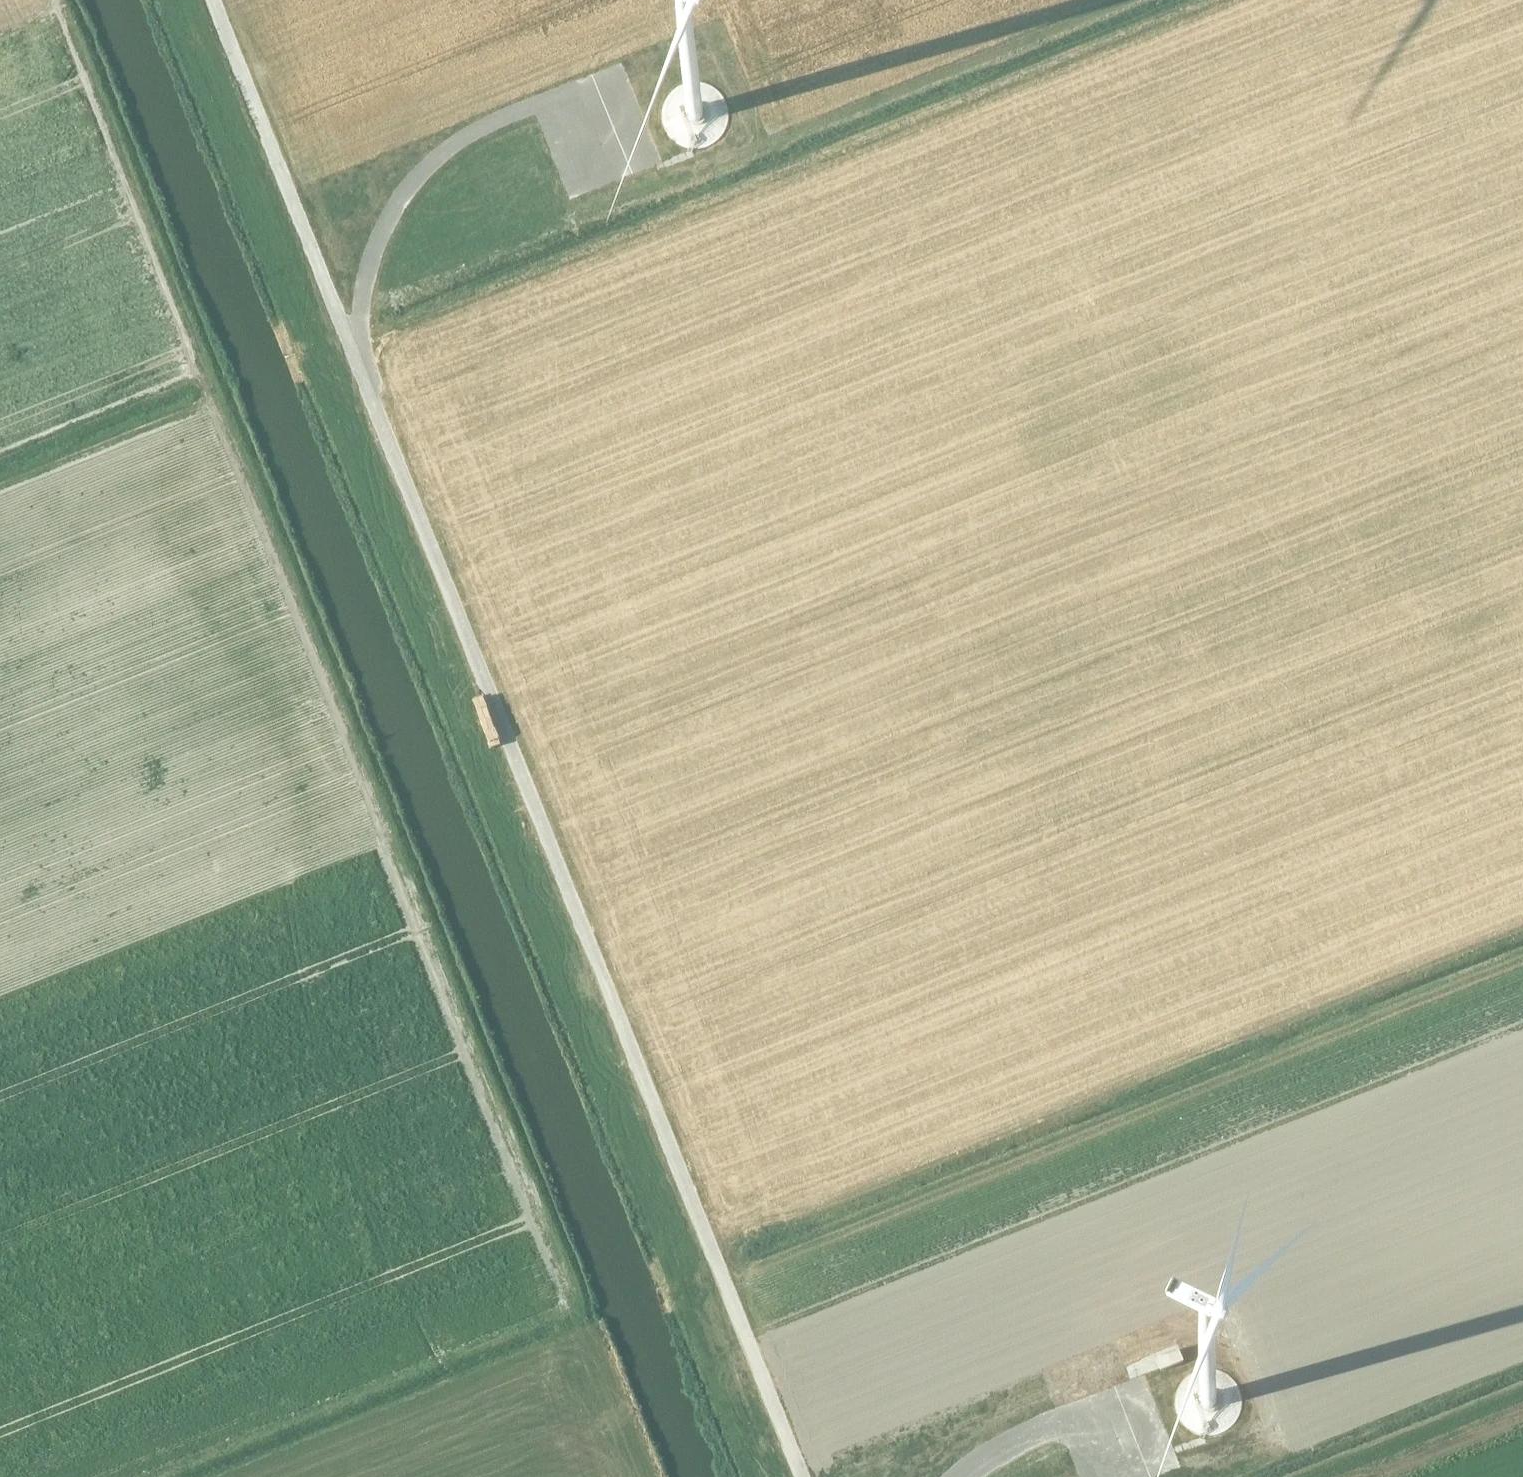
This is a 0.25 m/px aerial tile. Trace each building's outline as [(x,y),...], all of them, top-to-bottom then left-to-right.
[(694,106),(693,106),(692,106),(691,106),(690,106),(689,106),(689,107),(688,107),(687,108),(686,108),(685,109),(685,110),(684,111),(683,112),(683,113),(682,114),(682,115),(682,116),(682,117),(682,118),(682,119),(682,120),(683,121),(683,122),(683,123),(684,124),(685,125),(685,126),(686,126),(687,127),(688,127),(689,128),(690,129),(691,129),(692,129),(693,129),(694,129),(695,129),(696,129),(697,128),(698,128),(699,127),(700,127),(701,126),(702,126),(702,125),(703,124),(703,123),(704,122),(704,121),(705,120),(705,119),(705,118),(705,117),(705,116),(705,115),(705,114),(704,113),(704,112),(703,112),(703,111),(702,110),(702,109),(701,108),(700,108),(699,107),(698,107),(697,106),(696,106),(695,106),(694,106)] [(1154,1355),(1160,1369),(1182,1361),(1176,1346),(1154,1355)] [(1209,1389),(1208,1389),(1207,1389),(1206,1389),(1205,1389),(1204,1390),(1203,1390),(1202,1391),(1201,1392),(1200,1392),(1200,1393),(1199,1394),(1198,1395),(1198,1396),(1197,1397),(1197,1398),(1197,1399),(1197,1400),(1197,1401),(1197,1402),(1197,1403),(1198,1404),(1198,1405),(1198,1406),(1199,1407),(1200,1408),(1201,1409),(1202,1410),(1203,1410),(1203,1411),(1204,1411),(1205,1411),(1206,1411),(1207,1412),(1208,1412),(1209,1412),(1210,1411),(1211,1411),(1212,1411),(1213,1411),(1214,1410),(1215,1410),(1216,1409),(1216,1408),(1217,1408),(1218,1407),(1218,1406),(1219,1405),(1219,1404),(1219,1403),(1219,1402),(1220,1401),(1220,1400),(1220,1399),(1219,1398),(1219,1397),(1219,1396),(1219,1395),(1218,1395),(1218,1394),(1217,1393),(1216,1392),(1215,1391),(1214,1390),(1213,1390),(1212,1390),(1211,1389),(1210,1389),(1209,1389)]
